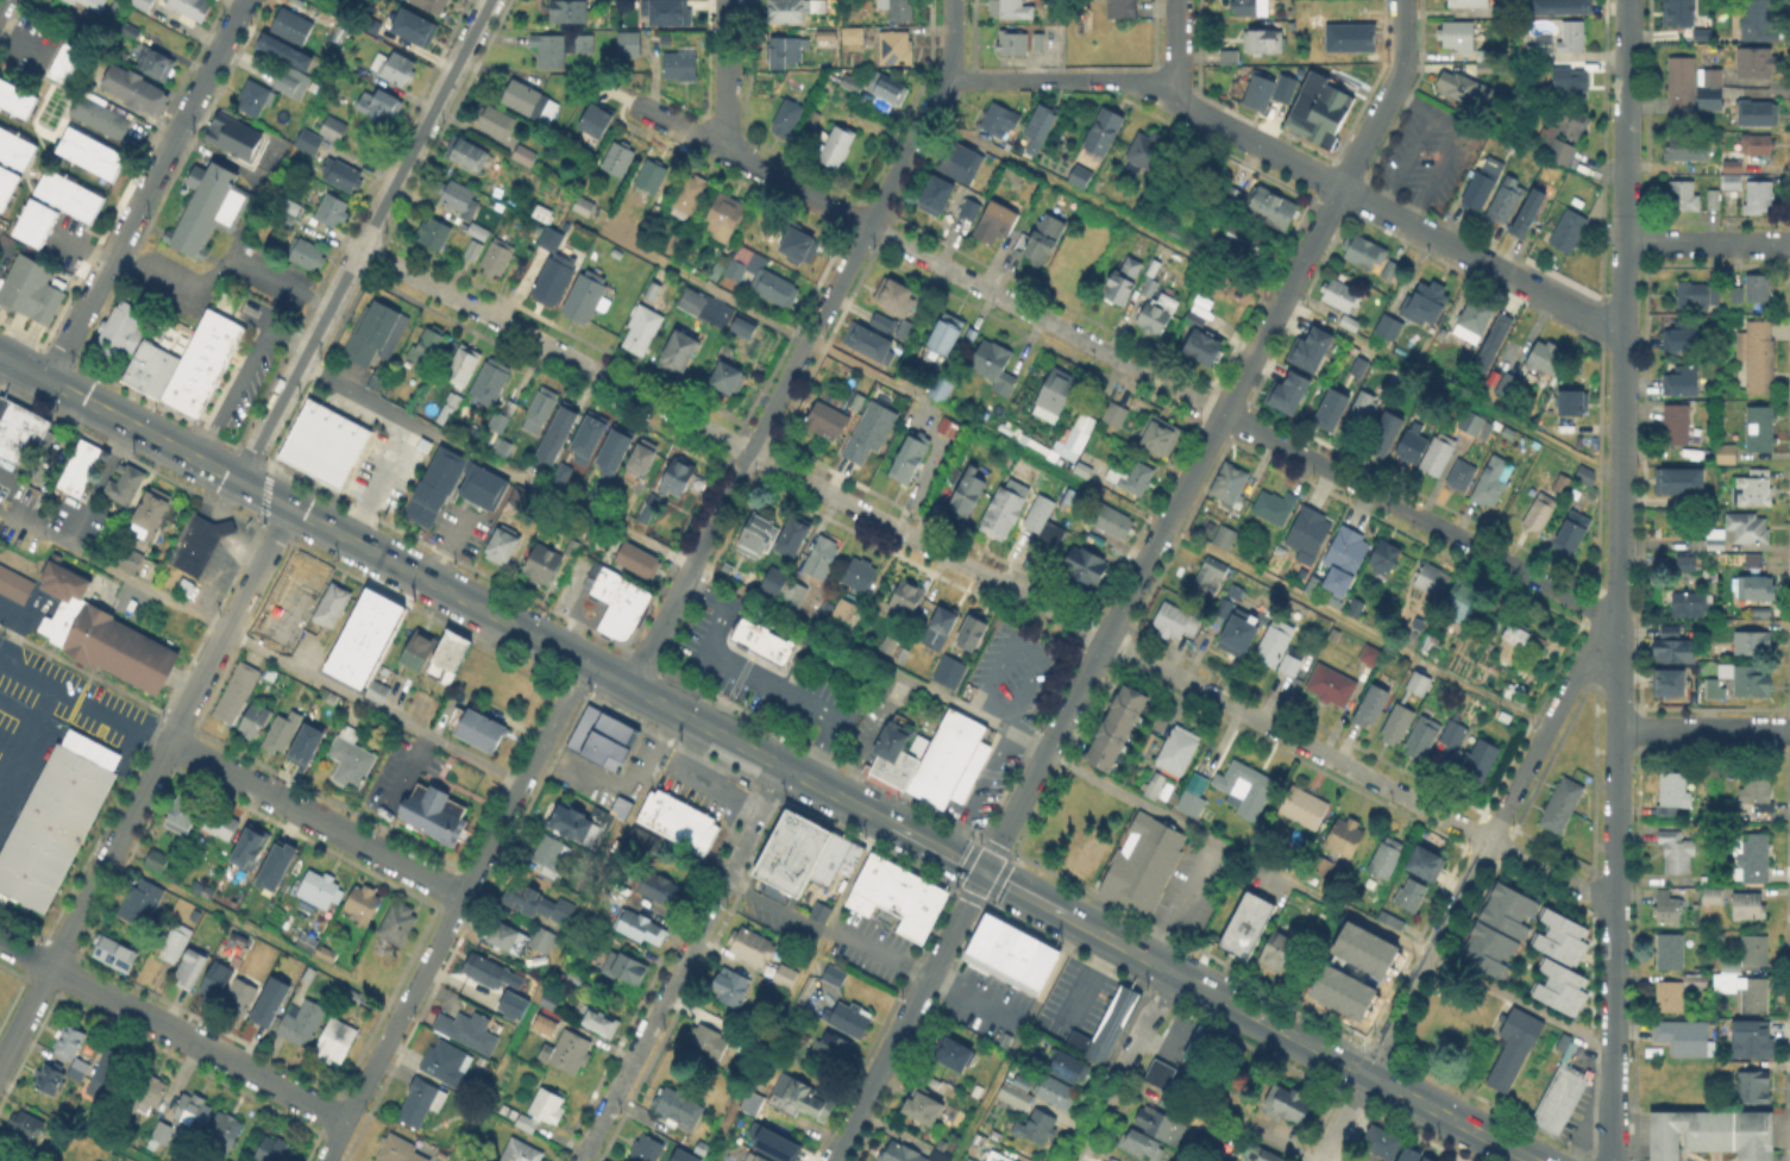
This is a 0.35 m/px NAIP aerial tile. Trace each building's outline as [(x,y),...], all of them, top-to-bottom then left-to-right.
[(96,10),(101,0),(76,0),(96,10)] [(149,10),(131,0),(154,0),(149,10)] [(176,7),(180,0),(208,0),(211,1),(208,6),(213,8),(206,24),(176,7)] [(364,15),(372,0),(390,0),(434,23),(427,34),(422,45),(364,15)] [(442,19),(407,0),(452,0),(442,19)] [(639,14),(647,13),(647,24),(689,23),(689,7),(684,7),(684,0),(639,0),(639,14)] [(828,2),(828,14),(805,14),(805,24),(771,24),(771,0),(806,0),(806,1),(828,2)] [(878,11),(878,0),(915,0),(915,23),(893,24),(892,24),(892,10),(878,11)] [(1001,20),(1002,0),(1025,0),(1025,8),(1036,8),(1036,21),(1001,20)] [(1111,21),(1110,0),(1138,0),(1138,1),(1139,1),(1139,20),(1111,21)] [(1238,5),(1238,0),(1270,0),(1270,19),(1236,19),(1236,5),(1238,5)] [(1313,15),(1313,0),(1367,0),(1367,14),(1313,15)] [(1451,11),(1451,0),(1493,0),(1493,11),(1451,11)] [(1531,13),(1531,0),(1587,0),(1588,12),(1531,13)] [(1660,24),(1660,0),(1692,0),(1692,24),(1660,24)] [(1745,18),(1745,0),(1770,0),(1770,31),(1776,31),(1775,42),(1739,42),(1739,18),(1745,18)] [(589,26),(578,29),(552,26),(553,12),(546,12),(546,1),(589,2),(589,11),(593,11),(592,23),(589,23),(589,26)] [(315,26),(304,49),(272,32),(284,10),(315,26)] [(126,21),(143,31),(137,42),(120,32),(126,21)] [(1374,21),(1374,51),(1323,52),(1323,23),(1374,21)] [(1476,23),(1476,56),(1461,56),(1461,49),(1445,49),(1445,42),(1440,42),(1440,31),(1445,31),(1445,23),(1476,23)] [(1587,23),(1588,54),(1559,55),(1559,43),(1565,43),(1565,23),(1587,23)] [(1690,26),(1708,27),(1708,38),(1690,38),(1690,26)] [(861,43),(861,49),(850,50),(850,44),(844,44),(844,29),(865,29),(866,43),(861,43)] [(839,30),(839,43),(817,43),(816,31),(839,30)] [(1267,31),(1267,32),(1279,32),(1279,33),(1282,33),(1283,56),(1262,56),(1262,58),(1254,59),(1254,55),(1244,55),(1244,34),(1249,34),(1249,32),(1267,31)] [(1031,36),(1030,57),(1003,56),(1003,52),(999,52),(999,44),(1003,44),(1003,32),(1011,32),(1011,34),(1031,36)] [(642,33),(642,58),(621,58),(621,33),(642,33)] [(911,33),(911,43),(915,42),(915,65),(883,65),(883,33),(911,33)] [(68,84),(45,73),(65,36),(88,48),(68,84)] [(1047,36),(1047,38),(1054,37),(1054,50),(1045,50),(1045,52),(1035,52),(1035,36),(1047,36)] [(300,69),(300,70),(259,49),(262,45),(260,45),(264,37),(306,58),(300,69)] [(595,37),(595,55),(567,55),(567,69),(540,69),(540,37),(595,37)] [(1555,37),(1555,59),(1537,61),(1535,37),(1555,37)] [(802,50),(802,57),(766,57),(766,38),(800,38),(800,39),(810,39),(810,50),(802,50)] [(177,63),(168,83),(138,69),(149,49),(177,63)] [(1241,50),(1241,64),(1223,64),(1221,50),(1241,50)] [(1698,90),(1696,90),(1696,50),(1707,50),(1707,69),(1721,69),(1721,89),(1698,90)] [(1773,59),(1773,73),(1769,73),(1769,81),(1733,81),(1733,50),(1769,50),(1769,58),(1773,59)] [(396,52),(417,64),(414,73),(419,75),(414,84),(409,82),(404,89),(378,76),(379,74),(373,70),(382,55),(392,59),(396,52)] [(698,55),(698,82),(680,83),(680,81),(667,81),(666,56),(698,55)] [(1692,59),(1692,119),(1667,119),(1667,100),(1666,100),(1666,59),(1692,59)] [(169,94),(158,114),(152,111),(151,113),(98,84),(109,61),(126,69),(127,65),(143,74),(140,76),(163,88),(162,90),(169,94)] [(1496,63),(1496,73),(1478,73),(1478,63),(1496,63)] [(1294,73),(1296,65),(1305,69),(1302,75),(1294,73)] [(312,80),(301,101),(275,88),(285,67),(312,80)] [(1262,112),(1239,103),(1249,75),(1248,74),(1250,67),(1268,73),(1267,77),(1273,80),(1262,112)] [(1575,68),(1575,71),(1591,71),(1591,94),(1556,95),(1553,69),(1575,68)] [(1268,96),(1277,71),(1295,79),(1287,103),(1268,96)] [(879,73),(910,89),(899,108),(868,92),(873,80),(874,81),(879,73)] [(1447,73),(1458,79),(1459,75),(1482,86),(1481,87),(1487,90),(1481,102),(1474,99),(1470,107),(1451,98),(1450,99),(1439,94),(1442,89),(1440,88),(1447,73)] [(865,84),(860,94),(841,83),(846,74),(865,84)] [(1352,134),(1343,142),(1332,137),(1325,152),(1288,132),(1314,75),(1363,100),(1351,119),(1355,120),(1352,134)] [(24,118),(0,105),(0,76),(36,95),(24,118)] [(272,92),(258,120),(239,109),(244,100),(241,99),(250,81),(272,92)] [(560,106),(548,127),(504,105),(516,81),(545,96),(545,98),(560,106)] [(143,142),(124,131),(119,140),(65,112),(80,87),(151,124),(143,142)] [(1698,109),(1698,90),(1719,90),(1719,109),(1698,109)] [(381,92),(403,105),(391,128),(358,111),(366,95),(376,100),(381,92)] [(1062,107),(1038,155),(1025,149),(1031,136),(1023,132),(1041,96),(1062,107)] [(808,109),(792,137),(790,136),(787,140),(775,134),(779,128),(775,126),(789,100),(808,109)] [(577,124),(591,101),(613,113),(598,137),(577,124)] [(1750,102),(1750,103),(1771,103),(1771,128),(1735,128),(1735,119),(1725,118),(1725,103),(1738,103),(1738,101),(1750,102)] [(996,103),(1024,118),(1017,133),(1013,132),(1012,136),(1009,134),(1005,143),(997,139),(998,137),(982,128),(988,119),(985,118),(988,112),(991,113),(996,103)] [(1595,121),(1583,146),(1562,136),(1559,140),(1582,150),(1572,171),(1547,159),(1551,152),(1538,146),(1549,125),(1562,132),(1564,126),(1556,123),(1564,105),(1591,118),(1590,119),(1595,121)] [(202,134),(215,108),(262,133),(249,158),(202,134)] [(483,108),(488,112),(489,109),(519,124),(508,146),(478,131),(481,126),(476,124),(483,108)] [(1129,121),(1107,162),(1086,150),(1107,111),(1129,121)] [(350,127),(341,143),(321,133),(329,117),(350,127)] [(109,178),(54,149),(67,124),(123,153),(109,178)] [(21,170),(0,159),(0,125),(36,144),(21,170)] [(858,137),(841,172),(822,163),(839,128),(858,137)] [(325,142),(316,158),(296,148),(304,131),(325,142)] [(1152,133),(1167,140),(1163,146),(1174,151),(1160,178),(1143,170),(1139,176),(1126,169),(1130,163),(1126,161),(1139,134),(1150,139),(1152,133)] [(450,152),(459,134),(489,151),(479,168),(450,152)] [(1770,136),(1770,142),(1775,142),(1775,150),(1770,150),(1770,156),(1747,156),(1746,153),(1740,153),(1740,136),(1747,136),(1770,136)] [(967,183),(935,167),(950,138),(982,155),(967,183)] [(1701,140),(1701,146),(1708,146),(1707,164),(1664,164),(1664,150),(1669,149),(1669,140),(1701,140)] [(615,143),(622,146),(623,143),(633,148),(632,151),(638,153),(623,181),(601,169),(615,143)] [(539,155),(532,169),(513,158),(520,145),(539,155)] [(1741,161),(1741,174),(1722,174),(1722,153),(1738,153),(1738,161),(1741,161)] [(209,156),(239,170),(234,181),(252,189),(232,230),(215,221),(203,246),(209,249),(203,259),(161,239),(165,228),(172,232),(194,187),(184,181),(194,162),(205,168),(209,156)] [(331,159),(338,163),(339,161),(364,175),(362,181),(366,183),(362,190),(357,188),(353,194),(329,181),(332,176),(325,171),(331,159)] [(671,172),(658,199),(635,187),(649,161),(671,172)] [(19,175),(0,211),(0,165),(19,175)] [(88,221),(31,192),(45,165),(102,195),(88,221)] [(1095,175),(1087,192),(1069,183),(1078,165),(1095,175)] [(1486,169),(1500,176),(1497,181),(1500,182),(1484,214),(1464,203),(1480,172),(1482,174),(1486,169)] [(697,176),(708,181),(706,183),(709,186),(695,215),(673,206),(689,176),(695,180),(697,176)] [(1740,177),(1740,201),(1720,201),(1720,177),(1740,177)] [(959,192),(942,220),(919,207),(936,178),(959,192)] [(1502,225),(1489,218),(1509,178),(1522,186),(1502,225)] [(1697,196),(1696,212),(1662,212),(1663,182),(1691,183),(1691,196),(1697,196)] [(1770,183),(1770,193),(1772,193),(1772,202),(1770,202),(1769,212),(1759,212),(1759,215),(1741,215),(1741,206),(1745,206),(1746,182),(1770,183)] [(453,183),(475,194),(472,200),(482,206),(472,225),(463,219),(464,215),(442,203),(445,197),(440,195),(445,187),(450,189),(453,183)] [(1249,196),(1238,216),(1223,208),(1233,188),(1249,196)] [(1261,188),(1301,209),(1287,236),(1248,215),(1252,206),(1249,205),(1256,189),(1260,192),(1261,188)] [(1522,238),(1509,231),(1531,188),(1544,194),(1522,238)] [(1717,190),(1716,209),(1707,209),(1707,190),(1717,190)] [(281,192),(301,202),(295,212),(276,200),(281,192)] [(597,206),(590,219),(573,209),(583,192),(597,199),(595,203),(597,206)] [(351,214),(346,224),(343,222),(338,230),(316,219),(328,194),(351,205),(347,212),(351,214)] [(37,246),(10,232),(29,195),(56,209),(37,246)] [(748,208),(731,241),(716,233),(720,227),(708,222),(722,195),(748,208)] [(984,206),(978,224),(968,221),(961,214),(969,197),(984,206)] [(1023,219),(1010,244),(1001,239),(994,251),(975,240),(994,203),(1023,219)] [(661,208),(655,221),(649,218),(655,206),(661,208)] [(1591,220),(1572,256),(1551,244),(1570,208),(1591,220)] [(1070,226),(1062,246),(1057,262),(1051,261),(1044,276),(1012,258),(1023,233),(1034,239),(1048,213),(1060,224),(1070,226)] [(433,221),(454,232),(441,256),(420,245),(423,238),(420,236),(426,225),(429,227),(433,221)] [(1245,221),(1274,236),(1262,257),(1225,238),(1232,222),(1243,227),(1245,221)] [(789,226),(814,239),(804,258),(779,245),(789,226)] [(491,234),(486,244),(473,237),(477,227),(491,234)] [(566,238),(557,256),(540,246),(549,228),(566,238)] [(673,236),(684,240),(674,256),(666,251),(667,247),(661,244),(665,236),(671,239),(673,236)] [(1358,236),(1392,253),(1383,269),(1377,266),(1373,274),(1346,259),(1349,253),(1344,251),(1349,240),(1355,243),(1358,236)] [(329,261),(325,271),(319,268),(316,274),(288,259),(299,238),(327,252),(325,258),(329,261)] [(461,255),(471,261),(480,243),(470,238),(461,255)] [(517,250),(504,277),(498,275),(496,280),(485,275),(489,270),(483,266),(497,239),(517,250)] [(484,247),(475,265),(465,261),(475,243),(484,247)] [(768,262),(761,275),(749,269),(740,285),(726,277),(741,247),(768,262)] [(11,310),(0,305),(0,284),(18,250),(52,269),(46,281),(64,290),(46,325),(12,307),(11,310)] [(1106,290),(1111,280),(1110,278),(1117,265),(1120,268),(1129,253),(1142,261),(1124,299),(1106,290)] [(558,255),(564,258),(565,255),(578,262),(573,270),(578,272),(559,307),(557,306),(554,310),(532,299),(534,295),(532,294),(551,258),(554,261),(558,255)] [(1402,266),(1393,283),(1383,277),(1392,261),(1402,266)] [(588,271),(607,281),(604,285),(609,288),(590,325),(588,324),(585,327),(564,315),(566,312),(564,310),(583,274),(586,276),(588,271)] [(768,271),(798,287),(797,289),(802,291),(792,310),(753,290),(760,276),(765,278),(768,271)] [(1149,295),(1141,290),(1149,275),(1157,280),(1149,295)] [(1770,287),(1771,294),(1766,294),(1766,303),(1745,303),(1744,277),(1766,277),(1767,287),(1770,287)] [(1330,278),(1333,280),(1334,278),(1365,295),(1365,296),(1370,300),(1361,318),(1355,315),(1354,315),(1351,314),(1351,315),(1323,301),(1324,299),(1320,297),(1323,293),(1323,291),(1330,278)] [(887,281),(892,284),(893,282),(917,295),(912,301),(919,305),(911,320),(878,301),(887,281)] [(1419,281),(1434,289),(1437,283),(1451,290),(1447,296),(1453,300),(1438,328),(1437,327),(1434,333),(1402,315),(1411,299),(1411,297),(1419,281)] [(711,301),(702,319),(679,306),(691,282),(712,291),(708,300),(711,301)] [(1707,306),(1707,310),(1695,310),(1695,306),(1689,306),(1689,310),(1676,310),(1676,301),(1673,301),(1673,294),(1676,294),(1676,283),(1689,283),(1689,287),(1707,287),(1707,306)] [(1707,306),(1707,288),(1717,288),(1717,306),(1707,306)] [(1741,288),(1741,305),(1731,305),(1729,288),(1741,288)] [(1137,319),(1147,299),(1156,302),(1162,289),(1176,296),(1160,331),(1137,319)] [(128,356),(125,353),(119,363),(90,347),(113,303),(115,305),(120,296),(143,309),(139,316),(146,320),(128,356)] [(364,303),(368,306),(372,297),(398,310),(379,349),(376,347),(365,366),(338,352),(364,303)] [(1499,312),(1480,349),(1456,337),(1475,300),(1499,312)] [(174,368),(178,357),(206,306),(244,326),(212,388),(193,377),(174,368)] [(666,319),(645,359),(623,347),(633,328),(630,327),(642,306),(666,319)] [(927,343),(943,309),(967,321),(950,354),(927,343)] [(1514,318),(1487,371),(1472,364),(1500,309),(1514,318)] [(868,324),(875,310),(893,320),(886,333),(868,324)] [(1202,333),(1197,331),(1185,325),(1191,314),(1208,322),(1202,333)] [(1406,330),(1402,335),(1393,352),(1371,341),(1386,314),(1405,324),(1402,327),(1406,330)] [(756,327),(750,340),(729,330),(736,316),(756,327)] [(1345,316),(1352,319),(1354,316),(1359,320),(1359,319),(1364,321),(1362,326),(1367,328),(1363,335),(1358,332),(1357,335),(1340,326),(1345,316)] [(847,343),(858,322),(892,340),(880,360),(847,343)] [(1336,333),(1315,372),(1289,358),(1301,335),(1306,338),(1313,322),(1336,333)] [(1770,322),(1770,341),(1773,341),(1773,395),(1745,395),(1745,360),(1736,360),(1736,337),(1745,337),(1745,322),(1770,322)] [(433,324),(444,330),(440,337),(445,338),(426,376),(419,372),(421,366),(406,357),(413,343),(415,344),(425,325),(431,327),(433,324)] [(1696,325),(1696,357),(1665,357),(1663,347),(1664,332),(1675,332),(1675,325),(1696,325)] [(963,341),(972,326),(980,330),(972,346),(963,341)] [(1202,333),(1226,346),(1223,352),(1227,354),(1220,368),(1217,365),(1213,372),(1182,356),(1197,331),(1202,333)] [(703,346),(683,383),(660,371),(679,334),(703,346)] [(157,397),(120,378),(140,337),(178,357),(174,368),(157,397)] [(1521,364),(1535,338),(1544,341),(1545,338),(1557,345),(1556,349),(1564,352),(1552,375),(1535,366),(1533,370),(1521,364)] [(441,377),(459,341),(482,352),(479,356),(481,356),(464,389),(441,377)] [(986,341),(994,345),(996,344),(1016,354),(1005,374),(1020,382),(1010,401),(994,391),(998,384),(972,369),(986,341)] [(1367,360),(1357,377),(1346,371),(1356,354),(1367,360)] [(498,400),(495,404),(492,403),(491,406),(471,394),(481,379),(478,378),(490,359),(513,372),(496,398),(498,400)] [(752,377),(740,401),(712,387),(724,364),(752,377)] [(1079,377),(1057,418),(1042,409),(1044,406),(1035,401),(1055,364),(1079,377)] [(1308,378),(1289,415),(1261,400),(1271,378),(1279,382),(1286,366),(1308,378)] [(193,377),(177,408),(157,397),(174,368),(193,377)] [(1502,369),(1514,375),(1505,396),(1491,389),(1502,369)] [(957,382),(946,404),(929,396),(941,374),(957,382)] [(1697,375),(1696,402),(1664,401),(1664,376),(1697,375)] [(193,377),(212,388),(196,418),(177,408),(193,377)] [(1349,396),(1330,431),(1309,420),(1329,384),(1349,396)] [(559,397),(539,435),(525,428),(533,412),(530,410),(542,388),(559,397)] [(1558,389),(1587,389),(1587,414),(1558,414),(1558,389)] [(435,421),(447,400),(445,400),(450,391),(463,398),(446,427),(435,421)] [(1381,409),(1365,437),(1361,434),(1358,439),(1349,433),(1351,428),(1345,426),(1363,391),(1377,398),(1375,402),(1381,406),(1378,408),(1381,409)] [(25,467),(0,454),(0,394),(50,420),(25,467)] [(275,454),(306,395),(370,428),(340,488),(275,454)] [(867,400),(859,414),(850,410),(859,395),(867,400)] [(577,413),(549,465),(530,456),(559,400),(572,406),(570,409),(577,413)] [(517,407),(502,435),(489,427),(497,412),(502,414),(509,402),(517,407)] [(1132,413),(1123,432),(1104,421),(1114,402),(1132,413)] [(900,418),(881,454),(880,456),(873,453),(865,470),(853,465),(843,458),(853,437),(854,437),(862,420),(873,403),(900,418)] [(844,427),(841,434),(837,432),(834,439),(821,432),(818,437),(806,429),(819,404),(844,418),(841,425),(844,427)] [(1744,450),(1744,404),(1770,404),(1770,450),(1744,450)] [(1688,406),(1688,446),(1663,446),(1663,437),(1662,437),(1662,416),(1663,416),(1663,406),(1688,406)] [(1403,416),(1383,457),(1367,448),(1387,408),(1403,416)] [(1075,460),(1068,457),(1063,465),(1049,457),(1066,426),(1072,429),(1082,409),(1098,419),(1075,460)] [(1488,421),(1478,440),(1458,429),(1468,412),(1488,421)] [(584,413),(605,423),(583,465),(570,458),(573,451),(566,447),(584,413)] [(1183,433),(1168,463),(1148,453),(1149,451),(1141,447),(1145,439),(1141,437),(1152,416),(1183,433)] [(962,428),(955,441),(937,431),(944,418),(962,428)] [(1412,422),(1421,427),(1418,434),(1427,440),(1413,465),(1394,453),(1412,422)] [(1578,434),(1559,435),(1558,426),(1578,425),(1578,434)] [(610,426),(630,437),(609,478),(595,472),(599,464),(592,460),(610,426)] [(912,429),(925,435),(924,437),(931,439),(909,485),(887,475),(912,429)] [(77,495),(54,483),(78,435),(109,452),(105,459),(98,456),(77,495)] [(1438,439),(1447,444),(1450,439),(1459,444),(1457,448),(1458,450),(1443,479),(1421,470),(1438,439)] [(513,445),(505,460),(495,456),(502,440),(513,445)] [(651,478),(643,492),(632,487),(636,477),(628,472),(643,441),(658,450),(645,475),(651,478)] [(1733,441),(1733,462),(1713,462),(1713,441),(1733,441)] [(444,446),(511,483),(495,515),(482,508),(482,509),(460,497),(470,478),(464,475),(446,509),(444,508),(432,529),(406,515),(432,466),(433,467),(444,446)] [(692,485),(686,496),(684,494),(680,498),(668,491),(665,498),(657,494),(674,466),(672,465),(677,457),(697,470),(690,483),(692,485)] [(1518,469),(1496,509),(1488,504),(1486,508),(1472,501),(1495,457),(1518,469)] [(128,501),(125,500),(123,504),(100,491),(107,477),(114,481),(119,471),(113,467),(117,460),(124,463),(125,460),(145,470),(128,501)] [(570,466),(561,483),(549,476),(558,460),(570,466)] [(1105,477),(1112,464),(1131,475),(1138,460),(1155,470),(1141,496),(1105,477)] [(950,508),(973,462),(981,466),(978,473),(990,479),(987,482),(988,483),(971,519),(950,508)] [(1095,470),(1089,481),(1075,472),(1080,462),(1095,470)] [(1480,471),(1468,495),(1458,490),(1457,492),(1453,490),(1455,489),(1449,485),(1462,462),(1480,471)] [(1254,476),(1237,508),(1236,508),(1233,513),(1224,508),(1226,503),(1213,495),(1229,464),(1254,476)] [(962,472),(954,488),(940,482),(948,465),(962,472)] [(1597,482),(1594,489),(1576,479),(1583,465),(1597,472),(1597,482)] [(1701,466),(1701,494),(1652,494),(1652,466),(1701,466)] [(1767,472),(1767,490),(1771,490),(1771,508),(1732,508),(1732,490),(1735,490),(1735,481),(1748,481),(1748,472),(1767,472)] [(1575,481),(1565,497),(1553,491),(1562,475),(1575,481)] [(605,485),(597,502),(585,495),(593,479),(605,485)] [(1009,479),(1032,490),(1031,491),(1009,535),(1006,534),(1003,541),(980,529),(1001,485),(1005,488),(1009,479)] [(528,491),(520,507),(510,502),(517,487),(528,491)] [(172,498),(152,540),(137,533),(139,529),(133,526),(152,489),(172,498)] [(1263,491),(1273,496),(1274,494),(1285,500),(1288,492),(1299,498),(1283,529),(1251,513),(1263,491)] [(1560,503),(1541,536),(1533,532),(1532,534),(1526,531),(1527,528),(1525,527),(1543,494),(1560,503)] [(1067,532),(1057,551),(1038,541),(1042,535),(1024,527),(1040,495),(1056,503),(1048,522),(1067,532)] [(653,506),(642,500),(634,517),(644,523),(653,506)] [(1136,522),(1126,542),(1088,522),(1099,502),(1136,522)] [(1304,503),(1332,519),(1307,565),(1295,559),(1299,552),(1282,542),(1304,503)] [(658,509),(649,525),(640,520),(647,504),(658,509)] [(1599,523),(1581,560),(1559,546),(1576,512),(1599,523)] [(168,564),(193,513),(216,525),(232,519),(238,533),(220,539),(200,580),(168,564)] [(778,536),(768,556),(762,552),(758,560),(737,548),(755,513),(781,526),(775,535),(778,536)] [(774,547),(791,514),(796,516),(797,514),(814,522),(794,558),(774,547)] [(1765,519),(1765,531),(1767,529),(1767,545),(1732,545),(1733,532),(1725,532),(1725,514),(1756,515),(1756,519),(1765,519)] [(1363,539),(1371,544),(1345,596),(1343,595),(1340,601),(1333,597),(1321,590),(1324,585),(1319,583),(1329,567),(1320,563),(1343,523),(1364,535),(1363,539)] [(519,542),(505,567),(486,558),(503,526),(515,532),(519,542)] [(1239,534),(1230,551),(1213,542),(1223,526),(1239,534)] [(1723,531),(1723,552),(1706,552),(1704,531),(1723,531)] [(842,546),(823,582),(803,571),(822,536),(842,546)] [(1380,538),(1400,548),(1384,577),(1370,570),(1373,565),(1367,561),(1380,538)] [(580,545),(573,558),(564,553),(571,540),(580,545)] [(658,560),(648,579),(617,563),(627,544),(658,560)] [(563,558),(547,586),(525,575),(540,546),(563,558)] [(1110,563),(1098,588),(1091,585),(1088,590),(1063,578),(1068,566),(1067,566),(1076,546),(1097,556),(1095,557),(1110,563)] [(288,653),(246,633),(290,547),(331,569),(288,653)] [(145,557),(137,575),(120,567),(128,548),(145,557)] [(78,595),(70,591),(67,598),(62,596),(62,595),(36,582),(50,553),(58,557),(55,564),(87,579),(78,595)] [(1675,570),(1675,557),(1696,557),(1696,570),(1675,570)] [(879,572),(866,596),(842,583),(855,558),(875,569),(874,570),(879,572)] [(1210,559),(1229,567),(1224,579),(1214,575),(1211,584),(1218,588),(1214,597),(1194,588),(1206,564),(1207,564),(1210,559)] [(21,603),(0,592),(0,563),(33,580),(21,603)] [(1415,585),(1417,584),(1415,584),(1426,563),(1451,577),(1440,597),(1415,585)] [(793,573),(790,579),(809,588),(800,608),(755,586),(759,577),(765,579),(773,564),(793,573)] [(605,567),(649,590),(649,589),(655,592),(628,646),(598,630),(611,604),(591,595),(605,567)] [(1457,573),(1477,582),(1462,619),(1461,619),(1445,613),(1450,600),(1447,598),(1457,573)] [(1309,578),(1319,583),(1313,594),(1304,589),(1309,578)] [(925,590),(911,620),(888,608),(903,579),(925,590)] [(1763,580),(1769,580),(1769,589),(1771,588),(1771,603),(1734,603),(1734,600),(1732,600),(1732,594),(1728,594),(1728,582),(1734,582),(1734,579),(1763,579),(1763,580)] [(1221,627),(1241,588),(1228,582),(1209,621),(1221,627)] [(352,595),(333,630),(314,621),(334,584),(352,595)] [(403,605),(360,688),(322,669),(365,585),(403,605)] [(78,595),(77,597),(82,600),(59,645),(48,639),(50,636),(36,629),(44,613),(51,616),(62,596),(67,598),(70,591),(78,595)] [(1696,592),(1695,601),(1703,600),(1703,607),(1710,605),(1709,611),(1703,611),(1703,615),(1696,615),(1696,620),(1669,620),(1669,596),(1696,592)] [(851,602),(838,596),(830,614),(843,620),(851,602)] [(59,645),(82,600),(177,649),(157,690),(147,685),(146,686),(86,655),(84,658),(59,645)] [(1365,604),(1358,620),(1348,614),(1356,600),(1365,604)] [(1202,621),(1194,636),(1185,632),(1180,640),(1154,627),(1167,602),(1202,621)] [(841,611),(835,623),(819,616),(827,603),(841,611)] [(942,605),(954,611),(955,610),(962,614),(944,647),(925,638),(942,605)] [(1257,627),(1260,628),(1245,655),(1243,655),(1241,660),(1214,646),(1218,640),(1216,638),(1232,610),(1233,611),(1236,608),(1261,621),(1257,627)] [(957,646),(959,641),(956,640),(969,614),(992,627),(978,653),(975,651),(974,651),(973,653),(957,646)] [(1257,658),(1250,654),(1269,616),(1273,617),(1274,617),(1293,627),(1273,665),(1257,658)] [(1420,632),(1411,627),(1415,616),(1425,621),(1420,632)] [(743,617),(759,625),(761,621),(774,628),(773,632),(794,642),(796,639),(802,642),(787,671),(730,642),(743,617)] [(1532,629),(1512,667),(1495,658),(1514,621),(1532,629)] [(1681,628),(1681,636),(1662,636),(1662,625),(1681,625),(1681,628)] [(1333,640),(1325,635),(1330,626),(1338,630),(1333,640)] [(1444,634),(1433,655),(1422,649),(1434,628),(1444,634)] [(436,641),(422,672),(403,663),(419,632),(436,641)] [(426,674),(446,632),(471,642),(450,686),(426,674)] [(1769,634),(1769,658),(1732,658),(1732,634),(1769,634)] [(1696,639),(1696,661),(1659,661),(1659,653),(1654,653),(1654,638),(1696,639)] [(1355,658),(1363,641),(1380,649),(1371,666),(1355,658)] [(1275,666),(1287,644),(1304,653),(1290,676),(1275,666)] [(965,664),(951,689),(929,676),(942,652),(965,664)] [(1405,661),(1396,678),(1389,674),(1398,658),(1405,661)] [(1356,680),(1342,708),(1302,686),(1315,660),(1356,680)] [(262,672),(237,720),(235,720),(233,726),(214,716),(241,663),(262,672)] [(1758,667),(1758,677),(1770,677),(1770,696),(1734,696),(1734,680),(1728,679),(1727,698),(1708,697),(1708,679),(1720,679),(1720,666),(1758,667)] [(1658,667),(1687,667),(1687,695),(1658,695),(1658,667)] [(1434,680),(1426,697),(1407,689),(1415,671),(1434,680)] [(391,691),(383,705),(368,696),(376,682),(391,691)] [(1105,722),(1113,704),(1111,703),(1116,694),(1118,695),(1123,685),(1149,698),(1148,699),(1112,772),(1084,758),(1086,752),(1089,754),(1098,735),(1095,733),(1101,721),(1105,722)] [(1367,724),(1367,726),(1354,720),(1371,685),(1389,695),(1376,722),(1371,720),(1368,726),(1367,724)] [(642,732),(621,771),(618,770),(615,774),(566,747),(586,711),(585,711),(590,702),(642,732)] [(270,714),(257,742),(245,738),(241,728),(252,705),(270,714)] [(947,705),(918,759),(902,790),(940,810),(948,797),(961,804),(990,746),(978,740),(984,726),(947,705)] [(1419,716),(1405,743),(1399,741),(1396,745),(1387,740),(1389,736),(1384,734),(1384,733),(1399,705),(1419,716)] [(460,707),(472,713),(473,710),(509,729),(494,757),(454,735),(458,730),(450,726),(460,707)] [(303,718),(284,754),(277,749),(274,755),(263,749),(280,717),(288,722),(293,713),(303,718)] [(1424,717),(1442,726),(1424,761),(1406,753),(1421,722),(1422,722),(1424,717)] [(899,749),(918,759),(902,790),(866,772),(872,759),(867,757),(869,751),(868,749),(883,723),(884,723),(886,718),(897,724),(896,728),(906,734),(899,749)] [(322,732),(303,767),(284,757),(302,721),(322,732)] [(1469,730),(1458,751),(1442,741),(1451,721),(1469,730)] [(377,755),(360,792),(333,780),(341,763),(329,757),(344,726),(360,734),(356,746),(377,755)] [(1192,760),(1181,779),(1156,766),(1179,726),(1201,739),(1191,760),(1192,760)] [(25,904),(0,891),(0,859),(61,743),(64,746),(73,730),(124,758),(113,779),(115,780),(45,915),(31,908),(29,912),(23,910),(25,904)] [(926,738),(914,733),(905,752),(918,757),(926,738)] [(1463,763),(1468,752),(1470,752),(1478,736),(1502,748),(1483,787),(1462,776),(1468,765),(1463,763)] [(1236,761),(1276,783),(1256,822),(1238,814),(1244,803),(1244,802),(1214,786),(1220,774),(1227,778),(1236,761)] [(1772,772),(1771,804),(1773,804),(1773,811),(1754,811),(1754,805),(1746,805),(1746,804),(1740,804),(1740,789),(1746,789),(1746,772),(1772,772)] [(1174,787),(1167,802),(1157,797),(1156,799),(1145,795),(1156,773),(1168,779),(1166,783),(1174,787)] [(1687,796),(1691,796),(1691,809),(1676,809),(1676,817),(1659,817),(1659,809),(1659,796),(1660,776),(1687,776),(1687,796)] [(420,779),(431,784),(433,780),(454,791),(452,796),(470,805),(465,814),(470,817),(456,843),(401,814),(420,779)] [(1584,789),(1560,835),(1540,826),(1564,779),(1584,789)] [(1326,802),(1312,829),(1274,809),(1288,782),(1326,802)] [(655,790),(664,795),(665,792),(721,823),(718,828),(721,829),(703,859),(638,822),(655,790)] [(1207,802),(1198,818),(1179,809),(1188,791),(1207,802)] [(184,796),(186,793),(202,803),(186,835),(164,824),(180,793),(184,796)] [(608,812),(616,795),(634,804),(623,821),(616,816),(605,833),(603,830),(591,848),(573,840),(572,843),(551,834),(554,828),(547,826),(558,802),(574,809),(577,802),(588,807),(584,815),(591,817),(596,807),(608,812)] [(796,896),(750,872),(785,807),(849,840),(825,886),(806,877),(796,896)] [(239,822),(230,842),(205,830),(215,808),(233,817),(232,820),(239,822)] [(1188,839),(1180,854),(1183,856),(1155,909),(1156,910),(1150,921),(1060,873),(1082,830),(1122,852),(1133,829),(1132,828),(1141,811),(1187,836),(1186,837),(1188,839)] [(1351,820),(1362,826),(1359,831),(1364,834),(1351,858),(1327,846),(1342,820),(1349,824),(1351,820)] [(245,827),(246,828),(247,824),(271,836),(253,871),(230,858),(245,827)] [(658,851),(655,856),(647,852),(645,856),(626,847),(635,828),(662,842),(658,851)] [(541,834),(572,848),(555,884),(538,876),(542,865),(529,859),(541,834)] [(1682,834),(1682,842),(1695,842),(1695,859),(1690,859),(1690,877),(1665,877),(1665,845),(1659,845),(1659,834),(1682,834)] [(1369,872),(1387,835),(1407,846),(1389,881),(1369,872)] [(1770,868),(1770,886),(1745,886),(1745,868),(1735,868),(1735,835),(1770,835),(1770,868)] [(295,847),(271,892),(251,881),(275,836),(295,847)] [(1406,866),(1418,842),(1444,855),(1431,879),(1406,866)] [(169,858),(162,873),(146,865),(153,851),(169,858)] [(950,895),(923,946),(899,933),(905,921),(877,905),(869,918),(847,906),(874,855),(950,895)] [(1334,865),(1327,879),(1311,871),(1318,856),(1334,865)] [(309,870),(324,877),(326,872),(334,877),(333,880),(341,884),(326,911),(318,906),(314,914),(301,906),(303,900),(295,896),(309,870)] [(645,871),(668,881),(668,880),(683,886),(676,900),(666,896),(662,904),(655,900),(651,909),(630,899),(645,871)] [(1538,902),(1519,939),(1472,914),(1491,878),(1538,902)] [(144,880),(165,891),(149,924),(144,922),(142,927),(119,915),(134,886),(139,889),(144,880)] [(1411,880),(1428,890),(1417,912),(1395,902),(1403,885),(1407,887),(1411,880)] [(508,890),(510,891),(515,881),(519,884),(520,883),(526,885),(526,884),(539,891),(538,895),(559,904),(560,899),(577,906),(567,927),(535,914),(534,916),(502,900),(508,890)] [(356,885),(360,889),(363,885),(376,892),(375,895),(378,897),(381,902),(365,927),(352,918),(353,916),(341,909),(356,885)] [(1219,940),(1249,886),(1277,900),(1248,955),(1219,940)] [(1669,892),(1669,902),(1681,902),(1681,924),(1658,924),(1658,918),(1653,918),(1653,909),(1658,909),(1659,892),(1669,892)] [(1722,905),(1704,905),(1704,893),(1722,893),(1722,905)] [(1763,896),(1763,909),(1767,909),(1767,920),(1735,920),(1735,896),(1763,896)] [(834,912),(825,925),(811,917),(818,903),(834,912)] [(1587,928),(1581,940),(1585,942),(1576,962),(1572,960),(1569,965),(1526,942),(1533,930),(1543,934),(1547,924),(1534,917),(1541,903),(1587,928)] [(403,905),(415,911),(413,916),(417,918),(403,948),(379,936),(394,905),(401,909),(403,905)] [(623,909),(666,930),(664,933),(666,934),(661,946),(643,939),(641,946),(613,931),(623,909)] [(1406,923),(1401,931),(1377,918),(1382,910),(1406,923)] [(1062,952),(1037,998),(965,960),(988,914),(1062,952)] [(1518,941),(1499,978),(1452,953),(1471,917),(1518,941)] [(1396,946),(1381,977),(1330,950),(1345,920),(1396,946)] [(526,937),(517,954),(490,939),(498,923),(526,937)] [(193,933),(176,966),(159,956),(177,924),(193,933)] [(743,927),(775,943),(775,945),(779,946),(771,960),(767,959),(761,968),(729,952),(734,943),(730,941),(734,933),(736,933),(740,934),(743,927)] [(557,936),(547,954),(530,946),(540,928),(557,936)] [(127,973),(125,977),(89,955),(96,943),(94,942),(100,933),(138,955),(127,973)] [(1296,945),(1287,964),(1282,961),(1279,969),(1263,961),(1276,934),(1296,945)] [(319,943),(313,953),(299,945),(304,935),(319,943)] [(1683,972),(1657,971),(1657,937),(1684,937),(1683,972)] [(1767,969),(1744,968),(1744,937),(1767,937),(1767,969)] [(338,955),(332,965),(315,955),(321,946),(338,955)] [(624,949),(642,958),(640,961),(649,966),(640,989),(603,972),(611,952),(622,956),(624,949)] [(207,959),(193,987),(176,979),(190,950),(207,959)] [(1587,977),(1581,989),(1585,991),(1572,1016),(1526,992),(1533,979),(1541,984),(1547,973),(1533,966),(1540,953),(1587,977)] [(510,972),(501,991),(464,973),(473,954),(510,972)] [(1740,960),(1739,973),(1738,973),(1738,992),(1716,992),(1716,972),(1720,972),(1720,959),(1740,960)] [(1375,989),(1358,1019),(1307,992),(1324,962),(1375,989)] [(232,972),(214,1005),(200,998),(219,964),(232,972)] [(797,973),(786,996),(781,993),(779,997),(767,991),(781,965),(797,973)] [(847,974),(841,989),(824,980),(831,965),(847,974)] [(753,981),(739,1011),(721,1003),(721,1002),(726,993),(714,987),(724,967),(753,981)] [(289,986),(266,1028),(246,1016),(269,974),(289,986)] [(533,996),(522,990),(527,981),(523,979),(526,974),(529,975),(530,974),(541,980),(533,996)] [(255,987),(240,1013),(220,1000),(233,977),(255,987)] [(1685,1013),(1658,1013),(1658,984),(1682,984),(1682,977),(1707,977),(1707,994),(1685,994),(1685,1013)] [(1767,1015),(1742,1015),(1744,981),(1767,981),(1767,1015)] [(1142,996),(1114,1050),(1113,1050),(1105,1067),(1067,1048),(1075,1030),(1094,1041),(1122,986),(1142,996)] [(528,998),(503,988),(495,1010),(519,1020),(528,998)] [(560,1000),(554,1012),(549,1010),(547,1013),(539,1009),(548,993),(560,1000)] [(328,1011),(307,1050),(278,1034),(288,1015),(296,1019),(307,999),(328,1011)] [(840,999),(852,1006),(854,1002),(865,1008),(863,1010),(874,1016),(872,1019),(861,1041),(840,1030),(829,1023),(829,1022),(824,1018),(829,1011),(834,1013),(840,999)] [(622,1023),(614,1040),(585,1024),(589,1017),(582,1013),(586,1004),(622,1023)] [(1545,1025),(1508,1093),(1488,1084),(1508,1047),(1501,1044),(1505,1037),(1501,1036),(1507,1024),(1503,1022),(1512,1008),(1545,1025)] [(476,1012),(492,1021),(486,1033),(500,1040),(490,1059),(433,1030),(440,1013),(457,1022),(460,1013),(472,1019),(476,1012)] [(530,1027),(549,1036),(556,1022),(536,1013),(530,1027)] [(326,1062),(314,1055),(335,1018),(359,1033),(341,1065),(331,1058),(327,1062),(326,1062)] [(1733,1019),(1771,1019),(1771,1036),(1776,1036),(1776,1058),(1733,1056),(1733,1019)] [(731,1041),(720,1061),(690,1043),(701,1023),(731,1041)] [(1691,1023),(1691,1024),(1713,1024),(1713,1044),(1715,1044),(1715,1058),(1672,1058),(1672,1044),(1657,1044),(1657,1023),(1691,1023)] [(68,1028),(86,1036),(75,1058),(92,1065),(83,1081),(69,1075),(75,1062),(55,1054),(62,1040),(57,1037),(61,1030),(67,1033),(68,1028)] [(593,1043),(588,1054),(591,1056),(583,1073),(578,1071),(574,1077),(542,1059),(547,1048),(554,1052),(566,1029),(593,1043)] [(1216,1036),(1201,1066),(1186,1058),(1201,1029),(1216,1036)] [(794,1030),(811,1037),(806,1047),(791,1038),(794,1030)] [(755,1041),(750,1052),(735,1044),(741,1034),(755,1041)] [(829,1034),(854,1046),(852,1050),(855,1053),(847,1069),(844,1068),(843,1069),(812,1053),(818,1041),(824,1044),(829,1034)] [(936,1060),(947,1036),(976,1052),(968,1066),(963,1063),(961,1069),(936,1060)] [(441,1041),(475,1058),(458,1090),(421,1071),(435,1043),(439,1046),(441,1041)] [(1053,1060),(1057,1050),(1091,1069),(1084,1082),(1078,1079),(1074,1084),(1048,1068),(1053,1060)] [(125,1066),(114,1087),(106,1082),(99,1099),(87,1093),(108,1052),(124,1060),(121,1063),(125,1066)] [(1591,1073),(1559,1132),(1532,1117),(1563,1059),(1591,1073)] [(1167,1092),(1145,1081),(1156,1060),(1177,1071),(1167,1092)] [(56,1096),(34,1085),(37,1079),(33,1077),(37,1072),(40,1073),(45,1065),(51,1067),(54,1062),(62,1066),(59,1072),(67,1075),(63,1081),(67,1084),(64,1090),(59,1087),(56,1096)] [(152,1107),(149,1105),(146,1111),(138,1106),(136,1112),(126,1107),(145,1072),(151,1075),(152,1073),(161,1077),(159,1079),(169,1084),(156,1110),(152,1107)] [(1771,1104),(1739,1104),(1739,1073),(1771,1073),(1771,1104)] [(837,1103),(824,1124),(779,1098),(792,1075),(837,1103)] [(1035,1094),(1038,1086),(1040,1086),(1044,1075),(1073,1090),(1070,1096),(1074,1098),(1068,1111),(1035,1094)] [(397,1118),(412,1092),(407,1090),(414,1077),(448,1096),(438,1113),(431,1110),(419,1131),(397,1118)] [(1032,1084),(1028,1094),(1034,1098),(1026,1112),(999,1098),(1007,1082),(1013,1085),(1019,1077),(1032,1084)] [(909,1118),(897,1111),(906,1096),(910,1098),(915,1091),(911,1088),(913,1084),(928,1092),(924,1097),(943,1107),(932,1125),(930,1123),(927,1128),(909,1118)] [(1263,1113),(1268,1105),(1263,1103),(1273,1084),(1290,1092),(1292,1090),(1305,1097),(1304,1099),(1312,1103),(1301,1125),(1279,1113),(1276,1119),(1263,1113)] [(670,1087),(705,1106),(692,1132),(680,1127),(682,1124),(653,1110),(660,1096),(665,1098),(670,1087)] [(565,1110),(557,1128),(540,1118),(533,1134),(517,1127),(522,1116),(530,1119),(535,1110),(532,1109),(542,1088),(566,1100),(563,1107),(565,1110)] [(767,1099),(758,1116),(742,1106),(750,1091),(767,1099)] [(175,1121),(175,1119),(171,1118),(180,1102),(184,1092),(193,1097),(194,1094),(206,1100),(205,1103),(214,1107),(200,1134),(175,1121)] [(1186,1128),(1176,1147),(1136,1125),(1147,1106),(1186,1128)] [(8,1131),(11,1128),(6,1125),(12,1113),(15,1116),(19,1111),(45,1124),(37,1140),(33,1138),(31,1143),(8,1131)] [(1057,1122),(1054,1129),(1056,1130),(1047,1147),(1031,1137),(1029,1143),(1012,1134),(1018,1122),(1028,1127),(1037,1111),(1057,1122)] [(221,1112),(227,1116),(228,1115),(238,1119),(237,1122),(245,1125),(227,1156),(203,1143),(221,1112)] [(1775,1159),(1775,1160),(1739,1160),(1739,1151),(1689,1151),(1689,1142),(1682,1142),(1682,1160),(1653,1160),(1653,1113),(1772,1113),(1772,1159),(1775,1159)] [(800,1144),(792,1160),(781,1160),(749,1144),(753,1137),(745,1132),(752,1119),(800,1144)] [(172,1124),(186,1131),(181,1141),(174,1136),(169,1147),(152,1138),(162,1122),(171,1127),(172,1124)] [(1403,1141),(1393,1160),(1390,1160),(1364,1148),(1376,1125),(1403,1141)] [(1144,1154),(1142,1160),(1116,1147),(1122,1134),(1126,1135),(1129,1129),(1161,1144),(1154,1159),(1144,1154)] [(413,1151),(431,1160),(383,1160),(378,1159),(385,1144),(384,1144),(389,1134),(415,1146),(413,1151)] [(297,1149),(291,1160),(260,1160),(256,1159),(269,1135),(280,1140),(281,1138),(290,1143),(289,1146),(297,1149)] [(667,1147),(660,1160),(631,1160),(634,1156),(630,1154),(638,1141),(640,1143),(643,1135),(667,1147)] [(544,1153),(540,1160),(502,1160),(513,1138),(544,1153)] [(959,1150),(953,1160),(880,1160),(893,1138),(930,1160),(936,1149),(938,1149),(943,1141),(959,1150)] [(699,1140),(710,1146),(704,1157),(693,1151),(699,1140)] [(1282,1160),(1244,1160),(1245,1160),(1238,1156),(1244,1143),(1249,1146),(1282,1160)] [(698,1157),(696,1160),(666,1160),(674,1146),(698,1157)] [(1420,1153),(1416,1160),(1397,1160),(1405,1146),(1420,1153)] [(752,1151),(771,1160),(747,1160),(752,1151)] [(992,1151),(1009,1160),(987,1160),(992,1151)] [(0,1152),(18,1160),(0,1160),(0,1152)]
